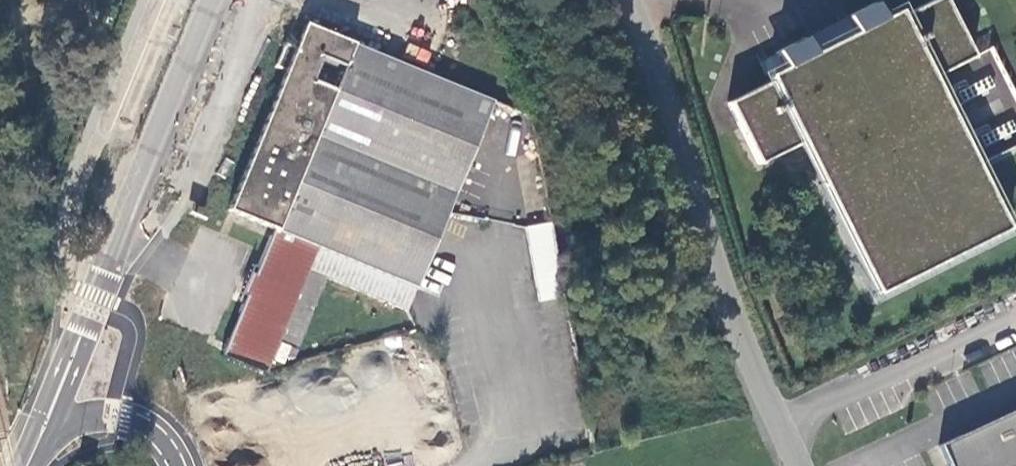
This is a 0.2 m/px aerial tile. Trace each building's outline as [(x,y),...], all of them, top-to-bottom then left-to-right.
[(976,57),(948,0),(937,0),(904,17),(901,11),(884,20),(877,4),(848,17),(856,33),(785,68),(769,76),(772,82),(730,103),(760,165),(802,144),(877,295),(1009,231),(978,167),(1015,148),(1015,93),(994,48),(976,57)] [(848,17),(778,52),(785,68),(856,33),(848,17)] [(307,272),(404,312),(491,103),(305,25),(229,209),(274,228),(254,275),(250,274),(241,296),(245,298),(222,354),(264,371),(307,272)] [(551,217),(524,223),(539,302),(565,297),(551,217)] [(280,342),(274,361),(288,364),(293,345),(280,342)] [(937,448),(945,465),(1015,465),(1015,411),(937,448)]
